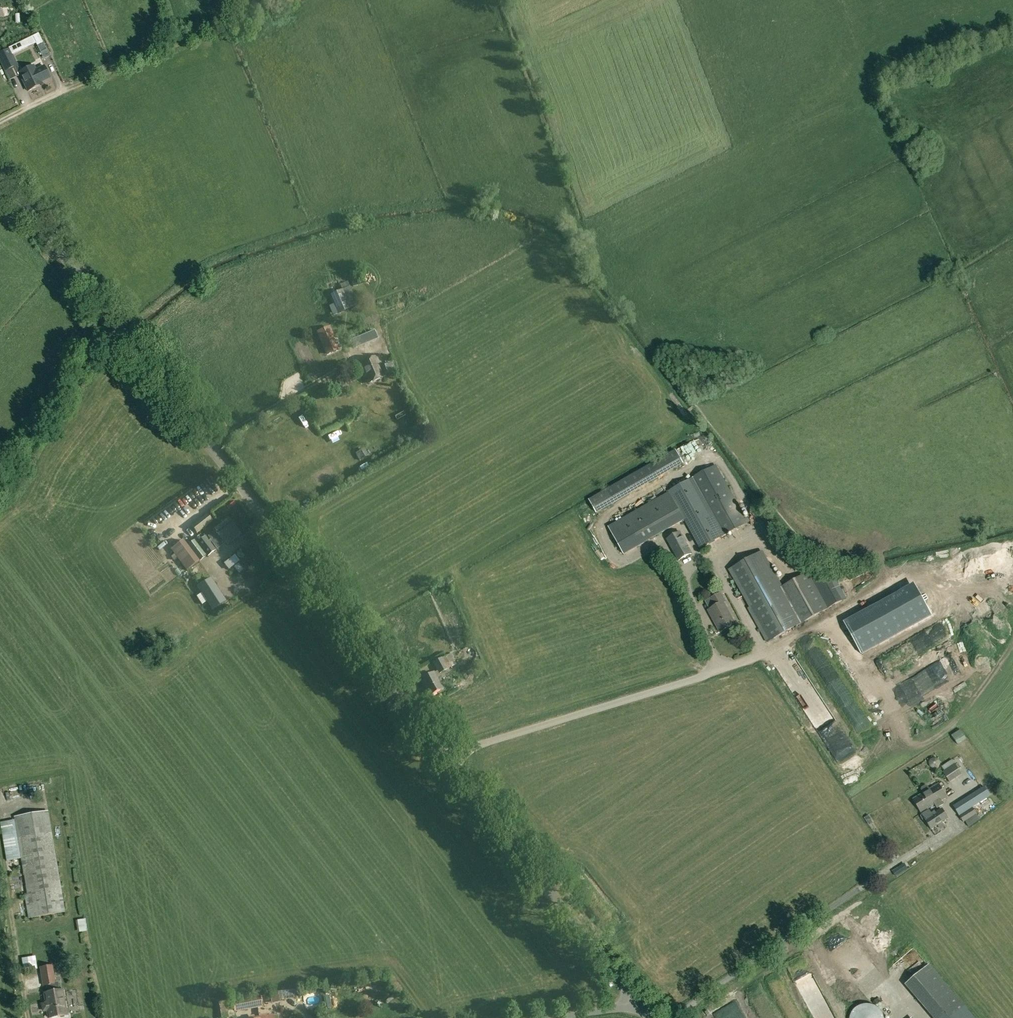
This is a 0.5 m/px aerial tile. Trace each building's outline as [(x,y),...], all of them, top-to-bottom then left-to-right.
[(46,51),(40,35),(34,37),(40,54),(46,51)] [(0,53),(0,61),(5,71),(17,65),(9,49),(0,53)] [(36,71),(34,66),(19,73),(28,92),(39,86),(37,84),(41,82),(50,78),(44,67),(36,71)] [(21,85),(14,89),(18,96),(25,92),(21,85)] [(330,295),(338,314),(358,306),(350,287),(330,295)] [(369,342),(378,339),(372,324),(365,327),(366,328),(349,335),(354,349),(360,346),(359,345),(369,342)] [(340,337),(335,340),(329,328),(319,332),(328,354),(339,350),(337,346),(343,344),(340,337)] [(369,385),(383,379),(383,378),(391,374),(390,374),(396,372),(392,363),(389,365),(384,354),(360,364),(369,385)] [(352,371),(346,374),(349,382),(355,379),(352,371)] [(299,402),(291,404),(293,411),(301,409),(299,402)] [(684,460),(701,452),(694,436),(676,445),(684,460)] [(364,446),(354,451),(357,458),(367,453),(364,446)] [(675,450),(589,499),(596,512),(597,513),(683,464),(682,462),(675,450)] [(717,466),(692,479),(724,536),(748,523),(717,466)] [(724,536),(692,479),(670,491),(701,549),(724,536)] [(667,493),(608,527),(625,556),(683,522),(667,493)] [(192,526),(197,533),(212,521),(207,514),(192,526)] [(238,531),(229,519),(220,526),(219,525),(214,529),(224,542),(230,537),(233,541),(240,535),(237,531),(238,531)] [(667,540),(678,561),(691,553),(680,533),(667,540)] [(171,550),(187,570),(199,561),(183,540),(171,550)] [(727,569),(767,642),(800,624),(780,588),(760,551),(727,569)] [(228,569),(239,560),(235,554),(223,564),(228,569)] [(813,581),(808,573),(780,588),(800,624),(842,601),(827,573),(813,581)] [(226,601),(212,578),(198,587),(213,610),(226,601)] [(872,617),(902,596),(895,587),(865,608),(872,617)] [(724,603),(725,602),(721,593),(710,599),(715,607),(708,610),(714,621),(715,620),(721,631),(735,624),(724,603)] [(896,626),(914,619),(909,608),(892,616),(896,626)] [(451,654),(433,663),(439,674),(451,668),(457,665),(451,654)] [(434,673),(421,680),(430,696),(443,689),(434,673)] [(960,730),(951,735),(957,744),(966,739),(960,730)] [(961,773),(955,764),(943,773),(949,782),(961,773)] [(927,809),(928,811),(929,813),(933,810),(931,807),(935,804),(937,808),(943,804),(941,801),(946,797),(938,784),(913,799),(921,813),(927,809)] [(974,792),(953,806),(961,817),(972,809),(972,808),(977,804),(980,802),(974,792)] [(979,820),(972,809),(961,817),(964,822),(965,822),(969,827),(979,820)] [(929,813),(928,811),(922,814),(931,829),(938,825),(939,828),(943,825),(942,823),(948,819),(942,810),(935,814),(933,810),(929,813)] [(13,829),(16,829),(27,893),(24,894),(28,918),(65,912),(48,812),(14,818),(15,824),(12,825),(13,829)] [(869,814),(864,817),(869,824),(874,821),(869,814)] [(904,863),(892,871),(895,877),(908,869),(904,863)] [(16,920),(22,919),(20,905),(14,906),(16,920)] [(79,931),(85,929),(82,917),(75,919),(79,931)] [(55,981),(52,962),(38,965),(42,984),(55,981)] [(63,991),(45,994),(49,1017),(66,1015),(63,991)] [(934,1017),(975,1017),(953,993),(930,1013),(934,1017)] [(263,1006),(261,994),(250,995),(250,999),(233,1002),(235,1011),(263,1006)] [(816,1017),(831,1017),(821,996),(808,1003),(816,1017)] [(233,1002),(219,1005),(222,1017),(229,1017),(236,1017),(235,1011),(233,1002)]
